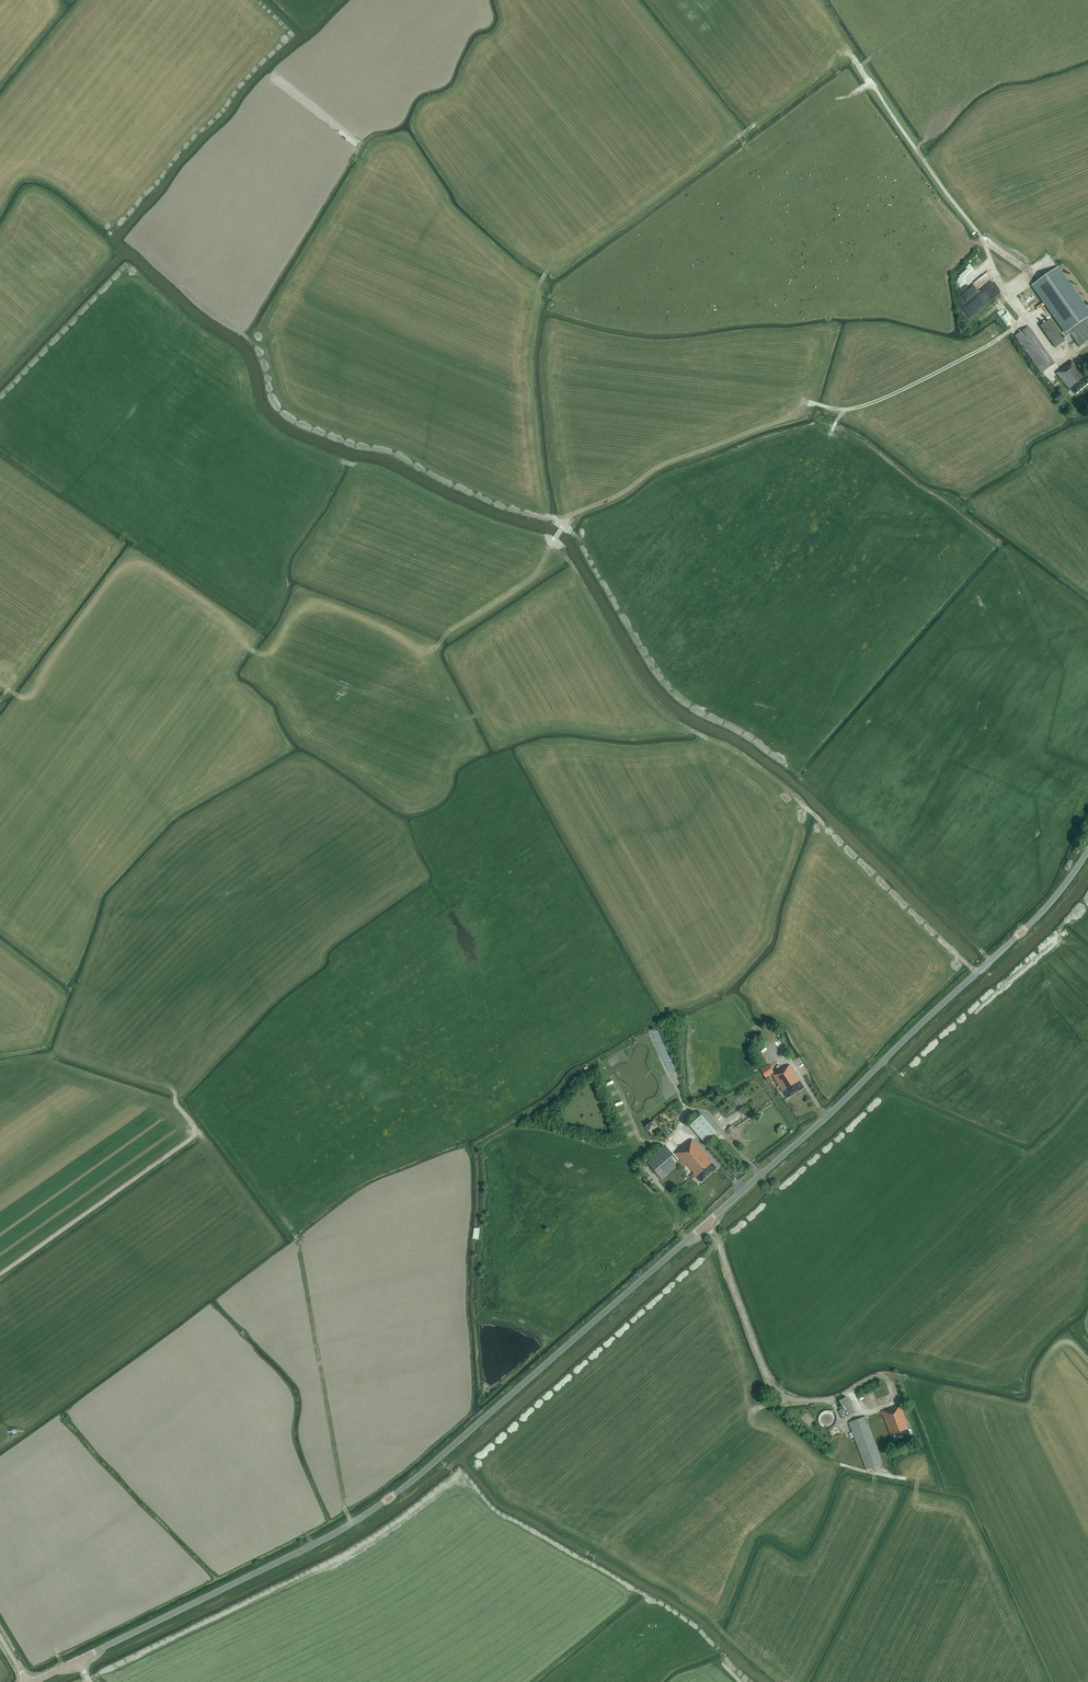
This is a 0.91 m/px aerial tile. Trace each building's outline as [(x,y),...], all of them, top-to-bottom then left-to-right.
[(1032,284),(1068,336),(1070,334),(1079,347),(1087,341),(1087,314),(1078,300),(1079,299),(1057,268),(1032,284)] [(1040,326),(1055,348),(1065,341),(1049,319),(1040,326)] [(1054,363),(1028,326),(1015,336),(1041,373),(1054,363)] [(1056,373),(1070,390),(1071,389),(1075,394),(1087,382),(1083,376),(1084,375),(1072,361),(1068,365),(1067,364),(1056,373)] [(768,1065),(761,1070),(766,1078),(774,1073),(768,1065)] [(785,1068),(784,1067),(772,1075),(783,1092),(787,1098),(804,1088),(790,1065),(785,1068)] [(701,1114),(689,1125),(704,1142),(716,1131),(701,1114)] [(647,1127),(651,1133),(659,1128),(655,1121),(647,1127)] [(666,1126),(664,1128),(669,1135),(672,1133),(666,1126)] [(666,1146),(647,1163),(662,1179),(681,1163),(679,1161),(680,1160),(695,1177),(696,1176),(701,1182),(717,1168),(708,1159),(709,1158),(693,1140),(688,1144),(688,1142),(674,1155),(666,1146)] [(843,1409),(839,1411),(843,1419),(855,1413),(847,1397),(839,1401),(843,1409)] [(895,1407),(882,1411),(893,1441),(912,1434),(910,1429),(909,1429),(900,1406),(895,1408),(895,1407)] [(826,1410),(825,1410),(824,1411),(822,1411),(822,1412),(821,1412),(821,1413),(820,1413),(820,1414),(819,1415),(819,1416),(818,1418),(818,1420),(818,1421),(819,1422),(819,1423),(819,1424),(820,1424),(820,1425),(821,1426),(822,1426),(822,1427),(823,1427),(825,1428),(826,1428),(827,1428),(828,1428),(830,1428),(831,1428),(831,1427),(832,1427),(834,1426),(834,1425),(835,1424),(835,1423),(836,1422),(836,1421),(836,1420),(836,1418),(836,1417),(836,1416),(835,1415),(835,1414),(834,1413),(833,1412),(832,1412),(832,1411),(831,1411),(829,1410),(828,1410),(827,1410),(826,1410)] [(866,1469),(882,1463),(866,1417),(866,1418),(865,1416),(849,1422),(866,1469)]
